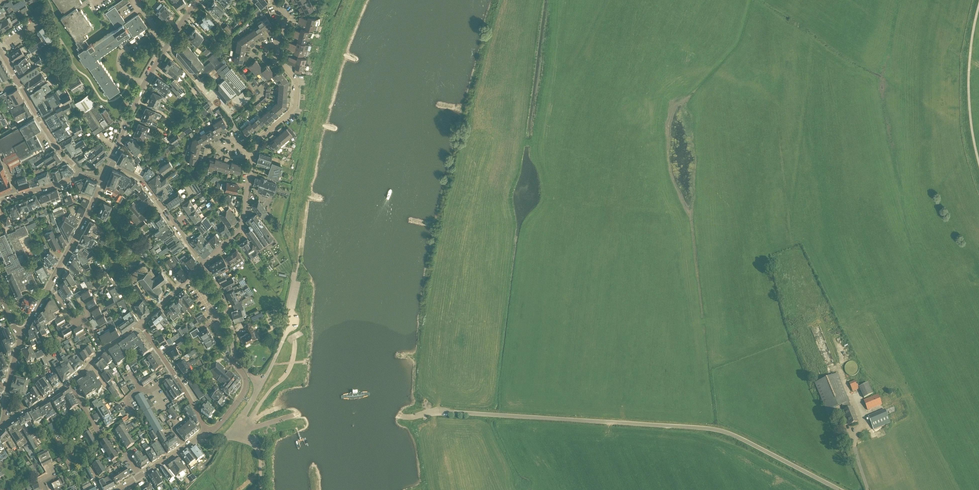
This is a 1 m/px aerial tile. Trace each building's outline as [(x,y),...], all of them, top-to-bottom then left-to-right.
[(25,4),(26,4),(24,0),(21,0),(13,5),(10,1),(0,7),(2,10),(5,9),(7,12),(13,8),(15,11),(20,7),(25,4)] [(86,41),(85,39),(88,36),(85,32),(93,27),(81,9),(80,10),(77,6),(82,3),(80,0),(54,0),(62,11),(63,10),(66,14),(61,17),(77,41),(75,42),(78,46),(86,41)] [(100,61),(99,60),(99,61),(97,57),(119,42),(121,41),(120,41),(121,40),(122,42),(125,43),(127,41),(125,38),(125,37),(126,38),(127,37),(129,40),(147,27),(138,14),(126,22),(117,11),(118,11),(117,10),(130,2),(128,0),(121,0),(108,9),(109,11),(105,13),(106,15),(107,14),(116,28),(116,29),(114,31),(113,30),(112,32),(93,45),(92,43),(89,45),(86,41),(78,46),(77,47),(80,51),(78,52),(81,56),(79,57),(85,66),(87,64),(89,68),(90,69),(105,90),(103,91),(105,94),(107,93),(109,97),(116,93),(114,91),(119,88),(117,86),(119,85),(117,82),(115,83),(100,61)] [(177,0),(171,0),(178,9),(182,6),(177,0)] [(210,5),(208,8),(209,9),(210,8),(213,11),(212,13),(215,15),(214,17),(216,19),(219,15),(218,14),(220,12),(222,14),(225,10),(223,8),(214,0),(212,2),(211,1),(208,4),(210,5)] [(300,4),(300,5),(301,4),(304,8),(312,4),(309,0),(308,0),(307,0),(300,4)] [(173,13),(164,4),(156,13),(165,21),(173,13)] [(312,4),(304,8),(306,13),(314,9),(312,4)] [(214,22),(206,14),(202,17),(202,18),(198,22),(204,30),(206,27),(207,28),(214,22)] [(264,14),(260,17),(262,20),(267,27),(269,26),(271,24),(266,17),(264,14)] [(300,17),(299,20),(318,25),(319,23),(319,20),(319,18),(317,19),(308,16),(308,19),(300,17)] [(11,21),(9,17),(1,22),(0,22),(0,27),(11,21)] [(262,20),(257,23),(259,25),(262,30),(265,29),(267,27),(262,20)] [(318,25),(299,20),(298,23),(306,25),(305,27),(314,29),(317,30),(318,25)] [(11,21),(0,27),(0,31),(1,32),(5,30),(5,29),(11,26),(11,25),(13,23),(11,21)] [(227,24),(223,28),(229,34),(233,30),(227,24)] [(259,25),(255,28),(260,36),(262,35),(264,33),(262,30),(259,25)] [(34,40),(26,45),(31,52),(39,47),(40,48),(48,43),(53,39),(45,26),(39,30),(40,31),(37,32),(38,33),(38,34),(39,35),(39,36),(40,37),(35,40),(34,40)] [(3,32),(6,36),(14,31),(11,27),(3,32)] [(255,28),(250,32),(255,39),(258,37),(260,36),(255,28)] [(200,40),(203,36),(195,29),(191,33),(200,40)] [(292,29),(292,32),(308,36),(311,37),(313,32),(301,29),(300,31),(292,29)] [(250,32),(246,34),(251,42),(253,41),(255,39),(250,32)] [(292,32),(291,35),(299,37),(298,40),(307,42),(308,36),(292,32)] [(191,33),(187,37),(196,44),(200,40),(191,33)] [(246,34),(241,38),(246,45),(249,43),(251,42),(246,34)] [(219,44),(212,37),(210,38),(217,46),(219,44)] [(237,40),(235,51),(244,52),(245,50),(245,47),(246,46),(246,45),(241,38),(238,40),(237,40)] [(297,42),(297,44),(289,42),(288,45),(307,51),(309,45),(297,42)] [(193,72),(194,71),(200,78),(222,60),(215,52),(207,58),(208,59),(203,64),(197,56),(198,55),(193,50),(193,51),(186,43),(184,45),(183,44),(179,48),(180,49),(177,52),(176,56),(189,71),(193,72)] [(287,48),(295,50),(294,53),(306,56),(307,51),(288,45),(287,48)] [(14,62),(24,55),(20,48),(9,55),(14,62)] [(41,51),(39,52),(42,56),(40,57),(39,56),(33,60),(35,64),(40,61),(46,57),(44,54),(42,50),(41,51)] [(17,68),(30,59),(27,55),(15,63),(15,64),(17,68)] [(289,60),(307,65),(308,60),(306,60),(306,59),(298,57),(297,59),(289,57),(289,60)] [(30,59),(17,68),(20,72),(19,72),(20,72),(31,64),(29,62),(31,60),(30,59)] [(174,70),(179,74),(182,70),(174,63),(174,62),(170,59),(167,63),(175,68),(174,70)] [(252,70),(259,64),(256,60),(249,65),(252,70)] [(289,60),(288,63),(296,65),(295,67),(296,68),(295,72),(301,74),(302,69),(304,70),(304,69),(306,69),(307,65),(289,60)] [(2,61),(0,62),(0,75),(1,77),(2,77),(3,79),(9,75),(2,61)] [(175,68),(167,63),(162,69),(166,72),(167,72),(175,79),(179,74),(174,70),(175,68)] [(236,92),(236,93),(238,95),(247,87),(245,85),(231,68),(230,69),(225,63),(224,64),(217,70),(219,73),(224,79),(219,83),(213,88),(225,102),(231,97),(235,93),(236,92)] [(259,64),(252,70),(256,74),(258,72),(262,68),(259,64)] [(267,64),(262,68),(258,72),(261,76),(270,69),(267,64)] [(24,82),(41,70),(39,66),(36,67),(27,73),(26,73),(21,76),(22,78),(22,77),(25,81),(24,81),(24,82)] [(270,69),(261,76),(265,80),(270,76),(269,76),(274,73),(270,69)] [(278,69),(274,73),(269,76),(270,76),(273,80),(275,79),(282,74),(278,69)] [(31,84),(27,86),(30,91),(46,80),(41,72),(37,74),(40,79),(31,84)] [(31,84),(40,79),(37,74),(24,82),(27,86),(31,84)] [(56,74),(50,79),(54,85),(61,81),(56,74)] [(285,77),(282,74),(275,79),(278,83),(285,77)] [(164,97),(169,91),(169,90),(166,88),(169,84),(158,76),(155,80),(152,84),(158,89),(157,91),(164,97)] [(68,83),(74,92),(83,86),(78,77),(68,83)] [(285,77),(278,83),(279,84),(278,91),(287,91),(288,81),(285,77)] [(173,80),(170,83),(172,86),(173,86),(176,90),(180,87),(176,83),(173,80)] [(37,104),(48,96),(48,95),(50,93),(49,91),(51,89),(46,83),(31,93),(36,103),(37,103),(37,104)] [(173,86),(170,88),(176,95),(179,93),(176,90),(173,86)] [(5,99),(9,104),(4,107),(6,110),(10,107),(14,104),(15,104),(24,100),(17,88),(7,94),(6,92),(1,94),(2,94),(0,95),(0,100),(1,101),(5,99)] [(56,91),(48,96),(37,104),(43,115),(49,111),(62,102),(64,105),(69,102),(72,100),(66,89),(58,94),(56,91)] [(159,102),(162,96),(153,92),(152,95),(151,95),(150,97),(151,98),(150,98),(159,102)] [(88,95),(87,95),(75,103),(82,113),(81,114),(92,130),(94,134),(101,130),(103,130),(109,127),(108,125),(108,124),(100,113),(88,95)] [(159,102),(150,98),(150,99),(149,99),(148,101),(149,102),(148,104),(157,108),(163,111),(164,109),(161,107),(162,104),(159,102)] [(32,114),(28,107),(24,101),(20,103),(20,104),(11,110),(17,121),(27,115),(27,116),(32,114)] [(277,103),(273,106),(278,113),(286,107),(286,102),(277,101),(277,103)] [(69,102),(64,105),(61,106),(63,109),(57,112),(56,111),(45,118),(51,129),(70,118),(66,111),(67,111),(66,110),(72,107),(69,102)] [(273,106),(269,110),(274,117),(278,113),(273,106)] [(155,112),(146,108),(145,111),(144,111),(143,112),(144,113),(143,114),(152,118),(155,112)] [(105,110),(100,113),(108,124),(110,123),(110,124),(113,122),(112,121),(113,121),(105,110)] [(274,117),(269,110),(264,113),(270,120),(274,117)] [(270,120),(264,113),(260,117),(264,123),(266,124),(270,120)] [(150,123),(152,118),(143,114),(142,114),(142,116),(142,117),(141,120),(150,123)] [(220,116),(216,118),(218,120),(217,121),(222,128),(223,129),(225,132),(227,131),(224,127),(227,125),(222,118),(221,116),(220,116)] [(259,116),(255,119),(261,126),(264,123),(260,117),(259,116)] [(72,117),(70,118),(51,129),(59,140),(64,137),(60,130),(66,127),(68,125),(67,123),(73,120),(72,117)] [(0,138),(0,153),(3,152),(11,148),(35,133),(41,129),(34,118),(24,123),(25,124),(0,138)] [(261,126),(255,119),(251,123),(255,128),(256,130),(261,126)] [(217,121),(213,123),(218,131),(221,129),(222,128),(217,121)] [(249,121),(245,124),(251,131),(255,128),(251,123),(249,121)] [(137,126),(137,129),(145,133),(148,127),(139,123),(139,124),(138,124),(137,126)] [(213,124),(208,126),(210,129),(217,140),(219,139),(218,137),(217,135),(219,134),(218,131),(213,123),(213,124)] [(251,131),(245,124),(241,128),(247,135),(251,131)] [(80,125),(73,129),(75,134),(82,130),(80,125)] [(67,130),(66,127),(60,130),(64,137),(71,134),(68,129),(67,130)] [(282,132),(288,139),(291,135),(292,136),(294,137),(295,135),(295,134),(293,132),(291,133),(286,128),(282,132)] [(145,133),(137,129),(135,131),(135,132),(134,133),(134,134),(134,135),(143,139),(145,133)] [(210,129),(205,132),(210,139),(213,138),(215,142),(217,140),(210,129)] [(205,132),(201,135),(206,142),(208,141),(210,139),(205,132)] [(288,139),(282,132),(278,135),(284,142),(288,139)] [(5,157),(3,158),(5,163),(7,162),(11,168),(28,159),(36,155),(44,150),(35,133),(11,148),(3,152),(5,157)] [(177,134),(169,139),(173,143),(180,138),(177,134)] [(201,135),(196,138),(201,145),(204,143),(206,147),(208,146),(206,143),(206,142),(201,135)] [(273,138),(271,135),(269,137),(272,140),(269,142),(273,147),(271,149),(272,151),(273,151),(280,145),(274,139),(273,138)] [(284,142),(278,135),(274,139),(280,145),(284,142)] [(63,146),(74,140),(72,136),(60,142),(62,145),(63,146)] [(126,142),(125,145),(132,153),(133,152),(135,155),(141,150),(140,149),(142,148),(141,145),(140,146),(133,138),(131,138),(126,142)] [(201,145),(196,138),(192,140),(190,150),(199,152),(199,150),(201,150),(201,151),(204,152),(204,148),(201,148),(200,147),(200,146),(201,145)] [(77,144),(66,151),(70,157),(74,155),(75,155),(82,151),(80,148),(86,145),(83,139),(76,143),(77,144)] [(74,140),(63,146),(64,148),(64,147),(66,151),(77,144),(76,143),(75,143),(74,140)] [(84,153),(85,155),(86,154),(95,165),(96,165),(97,167),(104,161),(103,159),(108,155),(105,151),(106,149),(101,143),(95,148),(94,147),(84,153)] [(36,156),(36,155),(28,159),(30,162),(33,167),(34,168),(37,166),(44,162),(45,163),(58,155),(54,150),(49,153),(49,152),(49,153),(48,152),(46,154),(45,155),(47,157),(43,159),(40,155),(38,156),(37,155),(36,156)] [(199,152),(190,150),(187,150),(185,155),(202,158),(202,156),(198,155),(199,152)] [(135,170),(138,166),(135,165),(135,164),(132,158),(127,156),(128,154),(122,151),(119,156),(129,161),(126,167),(134,171),(134,170),(135,170)] [(159,160),(165,156),(162,151),(154,156),(156,159),(158,158),(159,160)] [(85,155),(84,153),(77,156),(73,158),(79,165),(83,162),(82,162),(87,158),(85,155)] [(260,153),(258,158),(270,162),(271,159),(272,159),(272,158),(271,157),(260,153)] [(202,158),(185,155),(183,154),(182,157),(185,158),(185,160),(196,163),(197,160),(201,161),(202,158)] [(207,168),(206,170),(212,172),(212,169),(217,154),(215,154),(213,160),(210,159),(207,168)] [(217,154),(212,169),(213,167),(218,169),(221,160),(218,159),(219,155),(217,154)] [(62,161),(58,155),(45,163),(48,168),(56,163),(57,164),(62,161)] [(129,161),(119,156),(116,162),(126,167),(129,161)] [(232,162),(231,164),(229,170),(234,172),(238,159),(236,158),(235,163),(232,162)] [(270,162),(258,158),(256,163),(269,168),(270,166),(269,165),(270,162)] [(238,159),(234,172),(239,174),(242,165),(239,164),(240,160),(238,159)] [(161,173),(162,172),(162,173),(172,166),(169,161),(168,161),(167,160),(166,162),(166,163),(159,169),(160,169),(159,170),(159,171),(160,172),(161,173)] [(282,166),(272,163),(268,175),(277,178),(282,166)] [(62,165),(62,166),(66,176),(71,174),(73,172),(74,171),(73,169),(67,164),(62,165)] [(135,170),(135,171),(143,175),(143,174),(145,172),(143,169),(141,166),(140,166),(139,164),(138,166),(135,170)] [(0,167),(0,191),(12,185),(9,177),(8,178),(3,166),(0,167)] [(147,178),(154,173),(152,170),(148,168),(147,171),(146,170),(145,172),(143,174),(143,175),(142,176),(143,176),(147,178)] [(61,178),(58,169),(52,171),(51,169),(50,170),(51,173),(52,173),(54,180),(61,178)] [(51,173),(50,170),(34,177),(38,185),(53,180),(51,173)] [(112,170),(110,175),(123,180),(125,174),(113,170),(112,170)] [(166,177),(162,180),(153,187),(156,191),(169,182),(169,181),(178,175),(176,171),(166,178),(166,177)] [(38,185),(34,177),(27,180),(26,176),(24,177),(22,172),(16,175),(18,179),(15,180),(14,181),(16,185),(18,184),(20,191),(30,187),(30,186),(32,186),(38,185)] [(125,174),(123,180),(121,185),(125,186),(131,179),(130,178),(125,174)] [(153,187),(162,180),(158,174),(149,180),(149,182),(153,187)] [(123,180),(110,175),(107,184),(115,187),(117,183),(121,185),(123,180)] [(92,193),(97,182),(87,178),(86,178),(85,177),(84,179),(83,179),(81,179),(80,179),(75,182),(78,189),(88,193),(88,192),(91,193),(92,194),(92,193)] [(255,177),(254,181),(274,187),(276,183),(266,180),(267,179),(261,177),(260,179),(255,177)] [(135,179),(128,186),(124,192),(127,195),(133,189),(136,191),(138,189),(141,186),(141,185),(135,179)] [(254,181),(253,185),(258,186),(257,190),(262,192),(261,195),(267,197),(268,194),(268,193),(272,195),(274,187),(254,181)] [(115,187),(107,184),(104,190),(111,193),(116,196),(114,199),(120,202),(123,198),(121,197),(122,195),(119,193),(118,193),(119,191),(119,190),(115,187)] [(157,193),(162,199),(169,194),(170,196),(175,192),(169,184),(157,193)] [(141,186),(138,189),(138,190),(136,192),(142,198),(147,194),(141,186)] [(62,192),(66,201),(67,203),(73,201),(71,195),(69,195),(67,190),(62,192)] [(168,208),(169,209),(169,208),(174,205),(173,203),(177,201),(178,202),(183,198),(184,198),(183,198),(178,191),(178,190),(163,201),(168,208)] [(89,199),(90,196),(81,192),(78,193),(80,198),(82,199),(81,203),(86,206),(89,199)] [(134,201),(133,201),(131,203),(128,205),(134,212),(129,216),(136,225),(143,219),(148,216),(144,211),(154,202),(150,197),(150,198),(148,195),(147,194),(148,194),(147,194),(142,198),(142,199),(137,203),(135,200),(134,201)] [(36,195),(31,197),(35,207),(38,206),(38,207),(41,206),(36,195)] [(231,202),(232,200),(229,195),(227,195),(224,197),(223,199),(226,203),(228,203),(231,202)] [(35,207),(31,197),(26,199),(30,209),(35,207)] [(256,198),(249,202),(255,214),(263,210),(256,198)] [(30,209),(26,199),(21,201),(24,211),(23,211),(24,212),(24,213),(26,212),(26,211),(30,209)] [(185,209),(193,204),(189,199),(182,204),(185,209)] [(24,211),(21,201),(15,204),(16,205),(20,214),(22,214),(22,212),(24,212),(23,211),(24,211)] [(111,206),(104,202),(98,214),(105,218),(111,206)] [(72,214),(77,216),(81,218),(82,215),(85,208),(79,206),(77,210),(74,209),(73,205),(73,204),(68,207),(71,212),(72,214)] [(196,208),(193,204),(185,209),(188,213),(196,208)] [(20,214),(16,205),(11,207),(16,216),(20,214)] [(16,216),(11,207),(7,208),(9,211),(8,212),(11,218),(16,216)] [(198,207),(196,208),(188,213),(191,218),(199,213),(201,211),(198,207)] [(63,208),(52,212),(54,217),(57,215),(57,214),(64,211),(63,208)] [(225,224),(228,228),(238,221),(229,208),(219,215),(225,224)] [(78,224),(76,223),(78,221),(75,218),(77,216),(72,214),(71,212),(68,217),(66,216),(60,226),(68,241),(69,241),(68,241),(75,228),(78,224)] [(202,217),(199,213),(191,218),(195,222),(202,217)] [(166,222),(161,214),(150,221),(156,229),(159,227),(166,222)] [(272,238),(257,217),(256,218),(254,215),(246,221),(248,224),(251,229),(246,232),(253,242),(257,247),(257,248),(272,238)] [(11,224),(7,216),(2,219),(5,225),(6,225),(6,226),(11,224)] [(213,225),(215,223),(213,221),(210,223),(206,216),(195,224),(202,233),(208,228),(212,224),(212,225),(213,225)] [(143,219),(136,225),(135,226),(138,230),(147,224),(143,219)] [(90,220),(86,227),(99,233),(100,231),(95,223),(90,220)] [(9,272),(25,264),(23,260),(28,258),(19,238),(29,233),(23,222),(14,226),(16,230),(11,232),(11,233),(8,234),(5,229),(0,231),(0,252),(9,272)] [(157,235),(160,233),(159,232),(163,229),(164,230),(170,226),(166,222),(159,227),(160,229),(154,233),(155,235),(156,234),(157,235)] [(218,228),(215,223),(213,225),(216,230),(217,229),(221,235),(225,233),(227,236),(231,232),(228,228),(225,224),(218,228)] [(50,231),(45,233),(53,250),(60,247),(52,230),(53,230),(50,224),(47,225),(50,231)] [(173,231),(170,226),(164,230),(163,229),(159,232),(160,233),(157,235),(156,234),(155,235),(154,233),(151,235),(155,240),(158,238),(160,236),(161,239),(173,231)] [(86,227),(83,234),(95,240),(94,238),(89,235),(89,234),(96,237),(99,233),(86,227)] [(179,238),(175,232),(164,239),(167,243),(174,238),(175,241),(179,238)] [(62,234),(56,236),(61,247),(67,244),(62,234)] [(95,240),(83,234),(79,240),(90,246),(95,247),(97,242),(95,240)] [(193,239),(190,241),(191,242),(197,249),(202,244),(202,243),(203,242),(202,240),(204,238),(200,234),(194,239),(193,239)] [(215,246),(221,241),(218,238),(219,237),(216,234),(215,235),(215,234),(209,239),(215,246)] [(179,238),(175,241),(169,245),(174,253),(183,247),(184,244),(179,238)] [(207,242),(204,238),(202,240),(203,242),(202,243),(202,244),(206,248),(206,247),(210,251),(213,248),(208,241),(207,242)] [(257,247),(253,242),(249,244),(248,243),(249,242),(247,239),(239,244),(242,247),(243,246),(244,248),(243,249),(249,257),(255,253),(253,250),(257,247)] [(81,255),(86,261),(95,255),(92,250),(89,252),(83,247),(83,246),(79,243),(76,247),(84,252),(81,255)] [(206,248),(202,244),(197,249),(203,256),(204,256),(210,251),(206,247),(206,248)] [(84,252),(76,247),(73,252),(77,255),(82,263),(86,261),(81,255),(84,252)] [(50,250),(45,254),(54,263),(58,259),(50,250)] [(237,250),(225,258),(231,267),(235,264),(237,266),(240,264),(239,262),(243,259),(237,250)] [(45,254),(43,257),(43,258),(45,264),(49,268),(54,263),(45,254)] [(72,254),(69,260),(79,269),(81,265),(77,257),(72,254)] [(99,268),(103,265),(101,263),(102,262),(97,254),(92,257),(97,265),(99,268)] [(184,255),(179,259),(180,260),(183,265),(184,265),(185,265),(188,269),(189,268),(191,271),(192,271),(198,264),(198,263),(191,254),(186,258),(184,255)] [(178,261),(173,256),(172,257),(172,256),(166,261),(171,268),(177,264),(178,262),(178,261)] [(221,270),(222,271),(228,267),(223,258),(216,262),(220,271),(221,270)] [(79,269),(69,260),(66,265),(76,275),(79,269)] [(86,270),(91,267),(88,262),(83,265),(86,270)] [(220,271),(216,262),(209,266),(215,275),(219,272),(221,277),(224,275),(222,271),(221,270),(220,271)] [(40,280),(42,281),(46,279),(44,277),(49,273),(44,263),(39,266),(37,264),(33,266),(35,268),(34,269),(40,280)] [(36,284),(31,273),(33,272),(31,267),(27,269),(25,264),(9,272),(6,274),(8,280),(9,280),(14,291),(14,292),(16,298),(17,297),(21,296),(22,295),(20,291),(22,290),(29,287),(29,288),(28,289),(29,289),(30,288),(31,288),(33,287),(34,287),(34,286),(33,286),(33,285),(36,284)] [(136,280),(138,279),(153,297),(156,294),(158,296),(161,294),(159,292),(162,289),(159,285),(164,281),(165,282),(168,280),(166,279),(167,278),(161,271),(161,272),(159,269),(157,269),(153,272),(150,268),(148,270),(148,268),(145,264),(142,264),(139,267),(138,267),(128,275),(132,280),(131,281),(134,285),(137,282),(136,280)] [(179,279),(181,281),(186,277),(186,276),(188,275),(181,267),(174,273),(177,276),(176,276),(179,279)] [(63,275),(62,276),(65,281),(68,285),(71,283),(73,286),(77,283),(75,280),(69,271),(66,274),(66,273),(63,275)] [(81,276),(87,286),(92,283),(90,280),(88,281),(84,274),(81,276)] [(221,277),(218,278),(220,282),(223,281),(224,282),(222,283),(221,284),(222,286),(224,286),(224,287),(226,286),(227,289),(232,287),(230,284),(234,282),(234,281),(237,279),(237,278),(235,274),(232,276),(232,275),(230,276),(230,277),(228,278),(226,274),(225,275),(224,275),(221,277)] [(241,275),(237,278),(237,279),(242,286),(246,283),(241,275)] [(109,276),(103,279),(106,284),(112,282),(109,276)] [(94,283),(97,289),(106,284),(103,278),(102,278),(102,279),(94,283)] [(60,285),(61,287),(58,290),(63,299),(68,295),(66,292),(71,290),(68,285),(65,281),(60,285)] [(148,302),(137,285),(135,287),(139,293),(139,294),(141,298),(142,300),(143,299),(146,304),(148,302)] [(130,309),(123,297),(120,298),(114,287),(109,290),(121,312),(122,314),(130,326),(138,320),(130,309)] [(84,300),(91,295),(90,293),(91,292),(89,289),(85,291),(83,288),(74,294),(77,298),(82,295),(83,296),(82,297),(84,300)] [(183,290),(177,295),(181,299),(181,298),(188,306),(193,302),(191,300),(192,300),(187,294),(183,290)] [(229,298),(240,293),(239,290),(235,292),(233,290),(227,293),(229,298)] [(241,295),(240,293),(229,298),(231,303),(238,299),(239,299),(240,297),(239,296),(241,295)] [(93,298),(91,295),(84,300),(85,302),(86,302),(88,305),(90,304),(92,307),(94,305),(97,304),(96,301),(94,297),(93,298)] [(22,302),(24,297),(21,296),(17,297),(18,298),(16,302),(21,305),(20,306),(21,306),(21,308),(23,309),(23,308),(24,308),(29,311),(31,307),(22,302)] [(29,300),(24,297),(22,302),(31,307),(34,301),(34,302),(36,299),(33,298),(30,296),(29,300)] [(251,296),(235,304),(237,311),(232,312),(234,321),(243,318),(241,310),(243,309),(242,303),(252,297),(251,296)] [(108,307),(115,303),(112,297),(104,301),(108,307)] [(178,298),(174,301),(180,309),(178,310),(181,313),(187,308),(178,298)] [(149,311),(143,300),(133,306),(140,316),(142,316),(149,311)] [(43,316),(48,325),(59,319),(58,318),(56,316),(55,315),(59,313),(51,301),(49,304),(49,305),(45,312),(43,316)] [(174,301),(169,305),(175,313),(176,311),(178,310),(180,309),(174,301)] [(97,304),(94,305),(96,308),(91,310),(94,314),(93,315),(94,317),(102,313),(100,310),(101,310),(99,306),(98,306),(97,304)] [(175,313),(169,305),(165,309),(174,320),(179,315),(176,311),(175,313)] [(161,309),(156,313),(159,317),(157,318),(160,322),(161,321),(162,319),(164,323),(167,320),(165,317),(167,316),(161,309)] [(102,313),(94,317),(96,320),(97,319),(99,323),(100,325),(107,321),(106,319),(104,315),(103,315),(102,313)] [(159,317),(156,313),(151,317),(152,318),(158,328),(163,323),(161,321),(160,322),(157,318),(159,317)] [(199,322),(206,318),(203,313),(196,317),(199,322)] [(120,318),(119,319),(118,317),(114,320),(115,321),(117,325),(122,332),(130,326),(122,314),(119,316),(121,319),(120,318)] [(40,319),(39,320),(45,332),(48,331),(45,327),(48,325),(43,316),(42,316),(41,316),(40,318),(40,319)] [(199,322),(196,317),(189,323),(193,327),(199,322)] [(158,328),(152,318),(149,320),(151,325),(150,326),(153,331),(155,329),(157,333),(160,331),(158,328)] [(58,332),(65,328),(64,325),(65,324),(62,319),(55,324),(57,327),(56,328),(58,332)] [(45,332),(39,320),(38,320),(34,324),(42,338),(47,336),(45,332)] [(181,329),(182,329),(180,326),(177,328),(175,326),(177,325),(173,320),(171,321),(175,327),(178,332),(180,335),(184,333),(181,329)] [(248,332),(240,336),(244,343),(248,341),(250,342),(252,341),(252,339),(256,337),(254,333),(254,332),(251,326),(252,325),(250,322),(244,325),(248,332)] [(30,329),(31,332),(36,341),(37,344),(41,343),(37,335),(39,334),(33,324),(30,329)] [(110,329),(114,336),(120,333),(115,326),(110,329)] [(67,330),(65,328),(58,332),(61,336),(62,335),(64,339),(66,338),(67,340),(70,338),(71,336),(70,335),(71,335),(68,329),(67,330)] [(206,347),(216,342),(212,336),(211,333),(210,333),(207,328),(200,332),(197,328),(190,332),(193,337),(198,334),(206,347)] [(80,342),(85,338),(84,336),(86,334),(84,332),(83,332),(81,329),(73,333),(76,337),(77,336),(80,342)] [(114,336),(110,329),(105,332),(109,339),(114,336)] [(10,348),(14,346),(14,344),(8,331),(3,333),(2,330),(0,331),(0,335),(2,334),(5,340),(7,340),(10,348)] [(160,331),(157,333),(159,336),(157,337),(160,342),(162,341),(165,346),(168,344),(160,331)] [(36,341),(31,332),(29,333),(28,334),(29,336),(27,337),(32,348),(36,347),(33,342),(36,341)] [(109,339),(105,332),(100,335),(104,342),(109,339)] [(134,337),(133,335),(117,346),(124,356),(132,350),(133,349),(134,351),(136,349),(137,350),(137,349),(143,357),(153,350),(142,335),(138,337),(137,336),(135,336),(134,337)] [(181,335),(175,339),(178,345),(184,341),(181,335)] [(7,340),(5,340),(6,342),(1,345),(6,356),(8,356),(11,355),(11,354),(9,349),(10,348),(7,340)] [(57,350),(59,348),(56,342),(54,343),(56,347),(51,351),(52,353),(57,350)] [(175,346),(167,352),(170,356),(171,355),(173,358),(180,354),(175,346)] [(86,352),(89,357),(94,354),(90,347),(85,351),(85,352),(86,352)] [(121,357),(119,353),(120,352),(117,347),(111,351),(110,351),(109,352),(109,353),(108,353),(117,367),(118,366),(119,366),(120,365),(120,364),(126,360),(123,356),(121,357)] [(30,348),(21,353),(27,364),(28,366),(32,364),(32,363),(34,362),(34,361),(36,360),(36,362),(44,358),(41,353),(36,356),(35,354),(33,354),(30,348)] [(59,348),(57,350),(59,355),(64,364),(64,363),(66,366),(61,368),(60,367),(59,368),(56,361),(52,363),(63,383),(74,374),(64,357),(62,353),(59,348)] [(190,356),(196,352),(194,348),(187,353),(190,356)] [(86,352),(85,352),(80,355),(84,362),(90,359),(89,357),(86,352)] [(106,354),(100,359),(107,367),(108,367),(107,366),(109,365),(110,366),(109,367),(112,371),(115,368),(115,366),(112,362),(113,361),(106,354)] [(68,355),(64,357),(74,374),(79,369),(76,363),(74,364),(70,357),(68,355)] [(150,366),(158,361),(154,355),(147,360),(149,363),(148,364),(150,366)] [(71,356),(70,357),(74,364),(76,363),(79,369),(83,366),(76,356),(73,358),(71,356)] [(131,367),(133,366),(138,363),(134,358),(128,362),(131,367)] [(107,367),(100,359),(94,364),(101,373),(107,367)] [(158,361),(150,366),(151,368),(153,369),(155,372),(158,370),(159,372),(163,369),(162,367),(158,361)] [(180,371),(190,364),(189,363),(186,364),(183,361),(176,365),(177,366),(176,367),(177,368),(178,368),(180,371)] [(5,363),(0,365),(0,367),(4,375),(4,373),(7,372),(8,369),(5,363)] [(225,369),(218,363),(209,373),(218,381),(220,378),(224,382),(226,380),(228,382),(229,381),(231,383),(232,382),(237,387),(236,388),(238,389),(241,386),(239,385),(241,382),(240,381),(240,380),(239,379),(235,374),(234,376),(233,375),(227,371),(226,372),(224,370),(225,369)] [(190,364),(180,371),(182,374),(181,374),(182,376),(183,376),(184,376),(191,372),(188,368),(191,366),(190,364)] [(109,371),(102,375),(107,384),(108,383),(110,381),(114,379),(109,371)] [(86,378),(84,379),(82,381),(80,382),(78,383),(76,384),(80,390),(80,391),(79,391),(79,392),(80,393),(81,393),(82,393),(86,399),(97,391),(98,394),(101,389),(102,388),(93,373),(91,374),(86,375),(87,377),(86,378)] [(851,407),(849,402),(850,402),(838,373),(815,383),(826,411),(841,405),(849,424),(858,421),(852,407),(851,407)] [(51,378),(57,387),(58,386),(58,384),(60,383),(57,379),(55,376),(51,378)] [(23,385),(25,380),(15,377),(10,394),(18,396),(22,384),(23,385)] [(140,378),(138,380),(140,383),(143,387),(152,381),(149,377),(142,381),(140,378)] [(173,389),(178,385),(173,377),(168,380),(172,385),(172,388),(173,389)] [(57,387),(51,378),(48,381),(50,384),(50,383),(53,388),(55,387),(57,387)] [(234,393),(238,389),(236,388),(237,387),(232,382),(231,383),(229,381),(228,382),(226,380),(224,382),(220,378),(218,381),(224,386),(225,385),(234,393)] [(45,379),(35,386),(43,397),(53,390),(45,379)] [(22,384),(18,396),(22,397),(22,399),(23,399),(26,397),(26,396),(30,382),(25,380),(23,385),(22,384)] [(172,385),(168,380),(163,383),(168,391),(172,388),(172,385)] [(853,392),(859,389),(855,380),(849,383),(853,392)] [(864,398),(873,394),(868,383),(859,387),(864,398)] [(172,388),(168,391),(165,393),(172,402),(173,401),(177,399),(178,400),(183,397),(182,396),(184,394),(178,385),(173,389),(172,388)] [(224,386),(221,390),(228,397),(231,394),(232,396),(234,393),(225,385),(224,386)] [(112,386),(108,389),(115,399),(119,396),(112,386)] [(218,392),(219,390),(220,390),(218,389),(219,389),(216,386),(213,389),(215,391),(214,392),(212,390),(209,394),(210,396),(208,395),(206,394),(204,397),(208,400),(207,401),(210,403),(211,400),(209,399),(210,398),(211,399),(218,391),(218,392)] [(31,392),(26,396),(26,397),(23,399),(29,409),(41,400),(34,389),(31,391),(31,392)] [(59,396),(65,405),(66,405),(69,411),(79,405),(72,395),(73,394),(69,389),(60,395),(60,396),(59,396)] [(219,390),(218,392),(211,399),(216,403),(220,407),(220,406),(221,407),(223,407),(224,405),(224,404),(223,403),(226,399),(222,396),(224,394),(219,390)] [(156,435),(161,432),(163,431),(142,394),(134,398),(153,431),(156,435)] [(868,410),(882,405),(878,394),(864,400),(868,410)] [(59,396),(54,400),(56,403),(57,402),(62,410),(61,411),(65,416),(66,415),(65,414),(68,412),(65,408),(64,406),(65,405),(59,396)] [(56,403),(54,400),(51,402),(57,410),(60,414),(61,413),(63,417),(65,416),(61,411),(62,410),(57,402),(56,403)] [(97,411),(104,407),(101,402),(99,403),(97,401),(92,404),(94,408),(95,407),(97,411)] [(49,404),(44,407),(53,422),(58,419),(49,404)] [(212,417),(212,415),(214,412),(214,410),(210,407),(211,407),(208,404),(205,407),(204,406),(202,408),(203,409),(201,412),(209,419),(211,418),(212,417)] [(105,406),(104,407),(97,411),(99,414),(97,415),(98,417),(108,411),(105,406)] [(190,419),(196,426),(199,424),(192,409),(188,406),(183,412),(190,419)] [(53,422),(44,407),(39,410),(44,419),(44,418),(46,421),(50,419),(53,423),(53,422)] [(179,417),(172,408),(167,411),(174,421),(179,417)] [(873,429),(890,422),(885,409),(868,416),(873,429)] [(29,415),(34,424),(43,419),(39,410),(37,411),(36,411),(36,412),(37,414),(33,417),(32,414),(31,414),(29,415)] [(110,415),(108,411),(98,417),(99,418),(101,417),(103,420),(110,415)] [(112,425),(110,422),(114,420),(111,415),(110,415),(103,420),(104,422),(103,423),(106,428),(112,425)] [(29,431),(32,428),(30,423),(31,422),(27,416),(22,419),(28,430),(29,431)] [(28,430),(22,419),(18,422),(22,430),(23,432),(28,430)] [(190,419),(186,422),(189,427),(187,428),(193,435),(199,430),(196,426),(190,419)] [(15,424),(10,427),(23,446),(27,443),(20,432),(22,430),(18,422),(17,422),(15,424)] [(186,422),(179,428),(188,439),(193,435),(187,428),(189,427),(186,422)] [(125,431),(127,430),(123,423),(115,428),(116,430),(115,431),(118,436),(125,431)] [(23,446),(10,427),(6,430),(19,449),(23,446)] [(28,430),(23,432),(26,438),(35,433),(32,428),(29,431),(28,430)] [(188,439),(179,428),(177,430),(176,432),(185,442),(188,439)] [(128,435),(125,431),(118,436),(121,440),(128,435)] [(2,447),(3,446),(5,449),(7,448),(8,450),(6,451),(8,455),(13,452),(12,451),(16,448),(5,432),(0,437),(0,443),(2,447)] [(37,432),(35,433),(26,438),(34,451),(38,449),(33,439),(39,436),(37,432)] [(90,434),(86,437),(91,445),(95,443),(90,434)] [(171,439),(167,441),(172,451),(176,448),(176,447),(179,446),(179,444),(173,434),(170,436),(171,439)] [(128,435),(121,440),(124,445),(131,440),(128,435)] [(167,441),(164,436),(159,439),(168,454),(172,451),(167,441)] [(106,439),(104,441),(103,439),(97,443),(99,444),(100,444),(103,448),(109,444),(111,443),(113,441),(112,440),(108,442),(106,439)] [(134,445),(131,440),(124,445),(127,449),(134,445)] [(109,444),(103,448),(106,453),(112,449),(109,444)] [(157,460),(149,447),(148,447),(146,444),(142,446),(147,453),(146,453),(152,463),(157,460)] [(154,446),(161,457),(166,455),(159,444),(157,444),(154,446)] [(149,447),(157,460),(161,457),(154,446),(150,448),(149,447)] [(204,456),(197,446),(195,446),(188,451),(187,450),(184,452),(184,453),(181,455),(188,466),(195,461),(196,462),(204,456)] [(115,453),(112,449),(106,453),(109,457),(115,453)] [(46,451),(37,456),(43,467),(52,462),(46,451)] [(115,453),(109,457),(112,462),(118,458),(115,453)] [(136,464),(142,460),(138,454),(132,458),(136,464)] [(145,458),(142,460),(136,464),(138,467),(139,466),(141,470),(147,466),(146,465),(149,463),(145,458)] [(180,462),(177,458),(167,465),(176,477),(185,470),(180,462)] [(99,462),(93,466),(99,476),(106,472),(99,462)] [(199,471),(204,468),(199,462),(195,466),(199,471)] [(170,481),(173,479),(175,477),(170,470),(168,471),(165,466),(164,467),(163,466),(160,469),(168,481),(170,480),(170,481)] [(88,469),(85,470),(90,481),(93,479),(88,469)] [(126,469),(121,472),(125,478),(130,475),(126,469)] [(161,479),(156,471),(148,476),(155,488),(163,483),(161,479)] [(125,478),(121,472),(117,475),(121,481),(125,478)] [(196,479),(193,474),(188,477),(192,483),(196,479)] [(121,481),(117,475),(112,478),(116,484),(121,481)] [(115,487),(109,477),(99,482),(103,489),(110,489),(115,487)] [(50,484),(54,489),(59,489),(63,488),(59,479),(50,484)]
